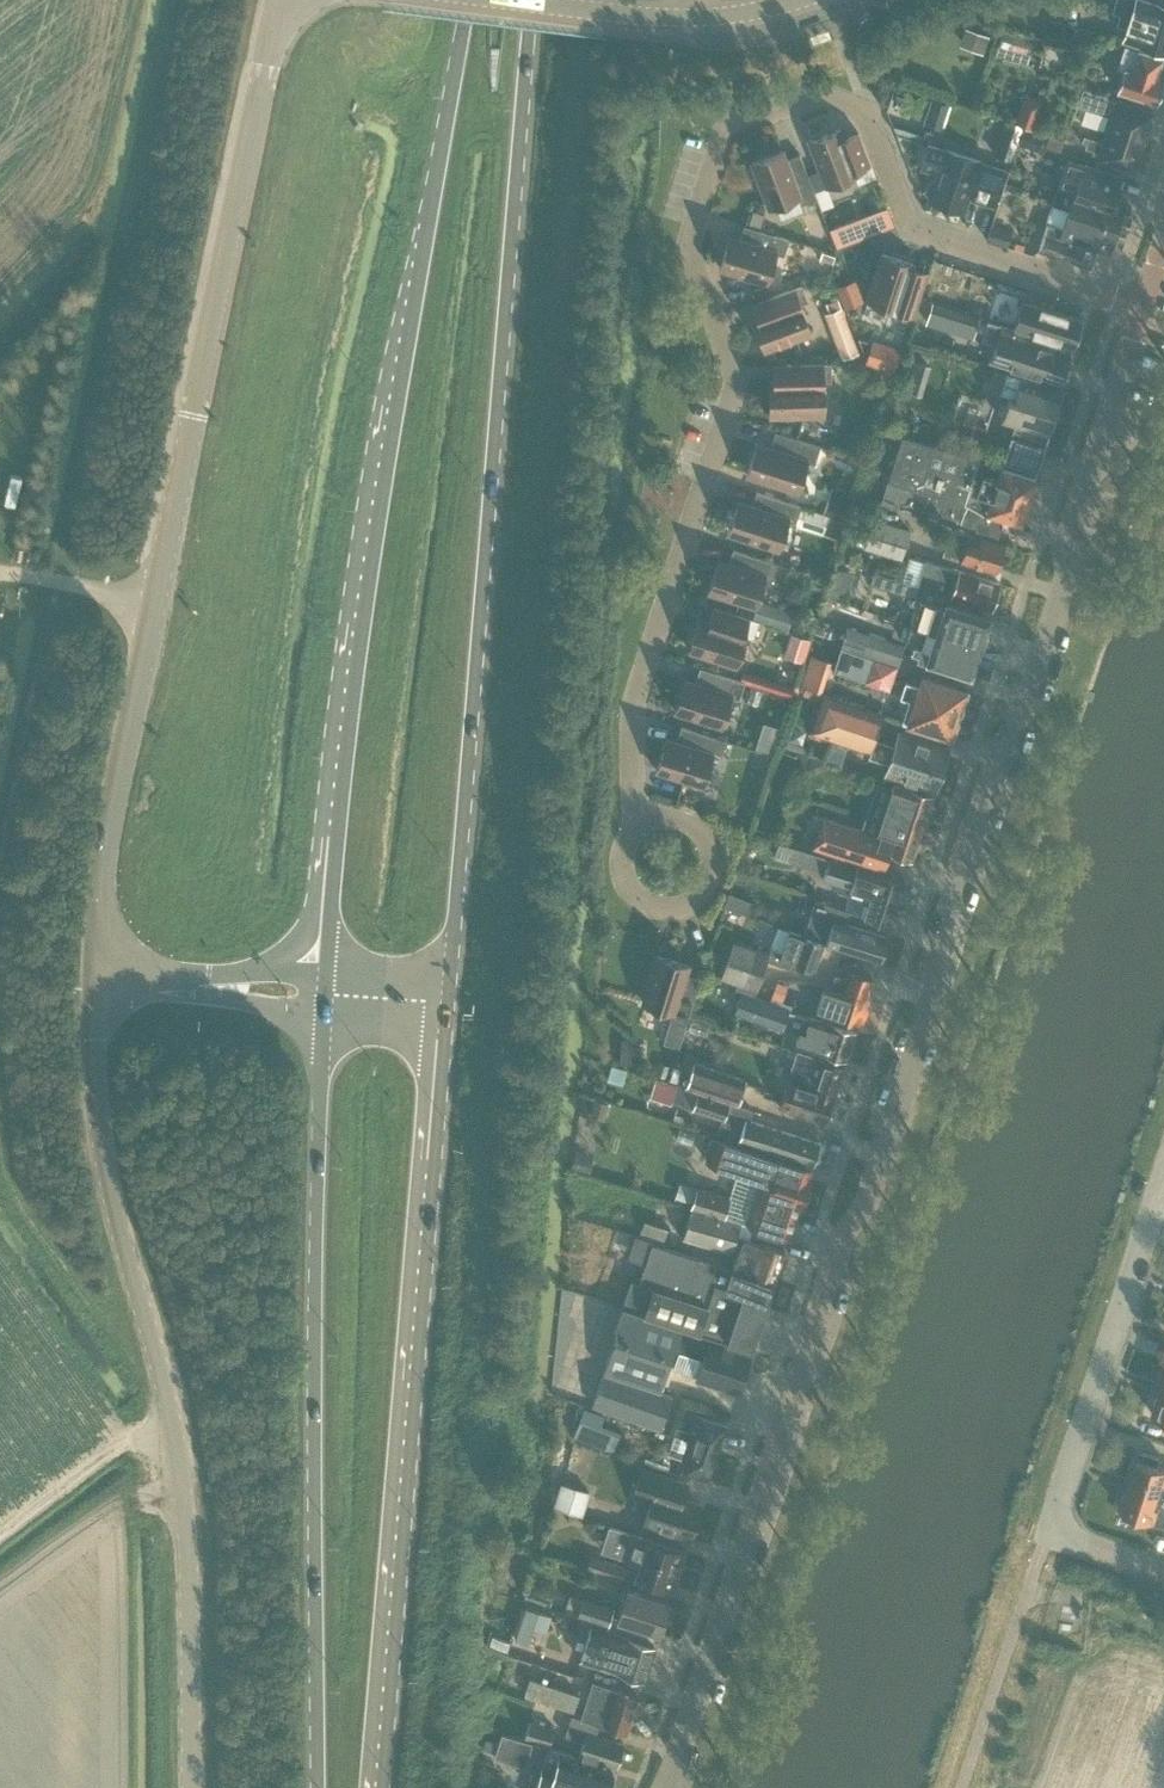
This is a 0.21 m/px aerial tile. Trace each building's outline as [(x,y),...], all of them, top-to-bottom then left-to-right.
[(1006,8),(1024,5),(1023,0),(1005,0),(1006,8)] [(1110,11),(1119,14),(1116,23),(1125,26),(1122,38),(1163,52),(1163,50),(1163,4),(1152,0),(1113,0),(1110,11)] [(1085,54),(1089,40),(1091,33),(1052,21),(1045,42),(1085,54)] [(1014,23),(1008,35),(1030,48),(1037,37),(1014,23)] [(965,27),(961,40),(985,48),(989,36),(965,27)] [(1124,68),(1118,88),(1157,101),(1163,79),(1156,76),(1162,56),(1138,49),(1125,45),(1119,67),(1124,68)] [(1101,150),(1098,158),(1134,170),(1153,112),(1106,97),(1107,95),(1086,88),(1079,107),(1111,117),(1104,141),(1083,134),(1081,139),(1087,141),(1085,145),(1101,150)] [(1015,120),(1025,124),(1033,126),(1044,99),(1025,92),(1015,120)] [(931,98),(923,122),(938,127),(946,103),(931,98)] [(810,139),(821,168),(808,173),(815,190),(856,174),(859,182),(876,175),(859,131),(843,138),(840,128),(810,139)] [(1023,129),(1019,142),(1037,148),(1041,135),(1023,129)] [(929,143),(921,166),(938,172),(936,180),(933,181),(930,183),(928,190),(931,195),(930,199),(933,200),(961,209),(966,196),(989,204),(1001,168),(977,161),(978,159),(946,149),(929,143)] [(818,197),(815,190),(808,173),(801,153),(786,159),(782,149),(753,161),(770,207),(799,195),(802,203),(818,197)] [(1120,175),(1067,158),(1052,204),(1117,224),(1125,200),(1114,196),(1120,175)] [(1052,204),(1038,249),(1091,266),(1098,246),(1109,249),(1117,224),(1052,204)] [(755,208),(750,223),(764,228),(769,213),(755,208)] [(857,219),(831,229),(838,247),(864,237),(857,219)] [(789,238),(745,224),(740,239),(730,236),(720,267),(767,281),(776,252),(784,255),(789,238)] [(991,225),(987,239),(1005,244),(1009,231),(991,225)] [(822,251),(820,259),(832,263),(835,255),(822,251)] [(884,253),(868,299),(897,309),(895,317),(912,323),(929,272),(912,266),(914,263),(884,253)] [(852,278),(838,282),(847,305),(860,300),(852,278)] [(768,283),(754,288),(758,299),(772,294),(768,283)] [(764,315),(754,319),(765,349),(811,332),(800,303),(808,300),(802,284),(758,300),(764,315)] [(836,298),(825,302),(828,311),(839,306),(836,298)] [(932,302),(926,320),(937,324),(943,306),(932,302)] [(1082,333),(1079,330),(1083,318),(1041,304),(1039,310),(1032,307),(1029,318),(1036,320),(1032,332),(1074,346),(1075,343),(1078,343),(1082,333)] [(828,311),(826,312),(831,325),(845,320),(839,306),(828,311)] [(963,312),(958,330),(971,335),(977,316),(963,312)] [(988,320),(982,338),(996,342),(991,358),(1062,381),(1063,378),(1068,377),(1071,367),(1068,363),(1071,354),(1029,341),(1032,333),(988,320)] [(873,342),(867,360),(881,365),(878,374),(891,378),(901,351),(873,342)] [(915,359),(910,373),(927,378),(931,364),(915,359)] [(824,413),(824,380),(832,380),(831,362),(780,363),(780,380),(769,380),(770,415),(824,413)] [(1016,423),(1005,459),(1038,470),(1064,389),(1022,376),(1017,391),(1006,388),(1002,400),(1008,402),(1003,419),(1016,423)] [(807,460),(815,463),(820,446),(776,431),(770,448),(760,444),(751,475),(798,490),(807,460)] [(903,433),(881,500),(898,505),(900,499),(958,518),(957,520),(998,534),(1005,514),(1022,520),(1036,475),(903,433)] [(855,494),(832,486),(823,511),(846,519),(855,494)] [(752,506),(742,502),(732,532),(778,548),(787,521),(824,533),(830,515),(757,491),(752,506)] [(911,529),(873,517),(863,547),(901,559),(911,529)] [(1005,572),(1006,568),(1013,546),(971,532),(971,534),(952,528),(944,551),(963,557),(963,559),(1005,572)] [(728,563),(718,560),(708,590),(755,605),(765,576),(772,578),(777,562),(733,548),(728,563)] [(959,569),(959,571),(925,560),(918,583),(993,608),(1001,583),(959,569)] [(919,597),(910,624),(981,647),(989,619),(946,605),(949,594),(875,570),(871,582),(919,597)] [(834,582),(830,595),(845,600),(850,587),(834,582)] [(759,600),(753,618),(770,623),(775,605),(759,600)] [(709,622),(699,619),(689,649),(736,665),(745,636),(753,638),(759,621),(714,606),(709,622)] [(972,674),(981,647),(910,624),(906,639),(915,642),(913,650),(918,652),(917,656),(972,674)] [(848,628),(841,647),(896,665),(898,664),(902,651),(900,645),(848,628)] [(794,631),(787,653),(806,659),(814,637),(794,631)] [(841,647),(834,670),(889,687),(896,665),(841,647)] [(685,680),(675,710),(722,725),(731,696),(739,698),(744,681),(700,666),(695,683),(685,680)] [(952,728),(954,729),(967,688),(922,674),(919,683),(906,679),(898,702),(907,705),(903,718),(950,733),(952,728)] [(889,760),(885,773),(934,789),(948,747),(899,730),(894,744),(875,738),(884,713),(827,692),(812,731),(870,752),(869,754),(889,760)] [(666,739),(656,769),(703,784),(712,755),(720,757),(726,740),(681,726),(676,742),(666,739)] [(804,752),(800,764),(808,767),(812,755),(804,752)] [(878,835),(868,831),(855,827),(824,817),(815,845),(883,867),(889,850),(911,857),(932,796),(895,784),(878,835)] [(779,842),(775,856),(821,871),(826,857),(779,842)] [(830,858),(823,879),(856,890),(863,868),(830,858)] [(868,900),(863,917),(890,926),(904,882),(863,868),(856,890),(863,892),(861,898),(868,900)] [(808,917),(803,934),(823,941),(823,942),(878,960),(886,936),(845,922),(848,911),(814,899),(808,917)] [(794,968),(796,964),(813,970),(823,942),(823,941),(790,929),(781,951),(771,947),(767,958),(794,968)] [(756,947),(734,939),(727,958),(763,970),(769,952),(756,947)] [(688,964),(658,955),(643,1002),(672,1011),(670,1019),(686,1024),(700,979),(685,974),(688,964)] [(727,958),(721,977),(737,982),(733,995),(740,997),(741,991),(754,996),(756,989),(763,970),(727,958)] [(858,1024),(865,1000),(872,978),(847,970),(845,978),(835,975),(831,987),(824,985),(816,1010),(858,1024)] [(778,980),(772,996),(782,1000),(788,983),(778,980)] [(740,997),(734,1012),(781,1028),(788,1007),(754,996),(741,991),(740,997)] [(798,1027),(793,1043),(846,1060),(855,1032),(809,1017),(805,1030),(798,1027)] [(685,1026),(669,1022),(662,1045),(678,1050),(685,1026)] [(622,1040),(621,1062),(639,1063),(640,1041),(622,1040)] [(798,1050),(780,1106),(826,1120),(844,1065),(798,1050)] [(746,1079),(694,1061),(686,1085),(738,1103),(746,1079)] [(627,1067),(610,1064),(606,1081),(623,1085),(627,1067)] [(723,1118),(719,1132),(812,1163),(819,1141),(750,1118),(753,1109),(699,1092),(700,1091),(679,1084),(673,1102),(693,1108),(723,1118)] [(595,1098),(591,1114),(604,1118),(606,1113),(609,1104),(609,1102),(595,1098)] [(717,1138),(709,1163),(737,1172),(729,1197),(723,1215),(748,1222),(788,1235),(799,1203),(802,1204),(809,1182),(810,1178),(803,1176),(806,1168),(810,1169),(810,1168),(717,1138)] [(576,1154),(573,1165),(590,1171),(594,1159),(576,1154)] [(685,1182),(681,1194),(693,1197),(696,1186),(685,1182)] [(698,1186),(692,1205),(694,1205),(723,1215),(729,1197),(698,1186)] [(685,1206),(657,1197),(653,1211),(681,1220),(685,1206)] [(694,1205),(684,1235),(731,1250),(740,1221),(723,1215),(694,1205)] [(668,1227),(643,1220),(639,1233),(664,1240),(668,1227)] [(742,1236),(733,1265),(774,1278),(784,1247),(761,1239),(760,1242),(742,1236)] [(597,1251),(585,1251),(585,1262),(597,1261),(597,1251)] [(678,1258),(671,1277),(702,1287),(692,1318),(717,1326),(717,1328),(755,1340),(772,1288),(678,1258)] [(619,1330),(592,1405),(593,1405),(661,1429),(673,1395),(661,1391),(669,1368),(698,1377),(738,1390),(753,1346),(625,1305),(617,1329),(619,1330)] [(1154,1414),(1163,1417),(1163,1389),(1162,1389),(1154,1414)] [(581,1408),(572,1435),(610,1449),(616,1431),(598,1424),(602,1416),(581,1408)] [(676,1427),(667,1454),(680,1458),(677,1467),(710,1478),(727,1424),(694,1413),(689,1431),(676,1427)] [(663,1454),(648,1449),(644,1463),(658,1468),(663,1454)] [(1130,1483),(1131,1484),(1163,1494),(1163,1493),(1163,1466),(1157,1463),(1159,1457),(1143,1451),(1140,1458),(1139,1458),(1138,1457),(1130,1483)] [(652,1499),(645,1522),(691,1536),(702,1502),(672,1493),(677,1478),(643,1467),(634,1493),(652,1499)] [(560,1481),(552,1504),(583,1515),(591,1492),(560,1481)] [(1121,1509),(1122,1509),(1123,1510),(1121,1516),(1138,1522),(1140,1515),(1152,1519),(1152,1521),(1163,1525),(1163,1494),(1131,1484),(1130,1483),(1121,1509)] [(610,1528),(603,1549),(623,1555),(622,1557),(640,1563),(636,1576),(674,1589),(685,1552),(636,1537),(629,1534),(610,1528)] [(591,1553),(586,1569),(621,1582),(626,1565),(591,1553)] [(660,1630),(668,1605),(670,1601),(628,1587),(618,1617),(660,1630)] [(553,1598),(529,1590),(524,1604),(548,1612),(553,1598)] [(584,1597),(580,1609),(577,1616),(606,1626),(613,1607),(584,1597)] [(527,1606),(516,1637),(531,1642),(536,1627),(548,1630),(553,1615),(527,1606)] [(591,1625),(580,1659),(645,1680),(656,1647),(624,1637),(624,1636),(591,1625)] [(573,1710),(578,1694),(530,1678),(524,1694),(573,1710)] [(627,1732),(628,1731),(639,1696),(593,1681),(581,1717),(599,1723),(627,1732)] [(578,1754),(593,1759),(598,1760),(616,1766),(623,1742),(596,1733),(599,1723),(581,1717),(571,1714),(564,1735),(582,1741),(578,1754)] [(529,1721),(524,1738),(548,1746),(554,1728),(529,1721)] [(530,1746),(500,1737),(495,1754),(524,1764),(530,1746)] [(485,1739),(482,1749),(493,1752),(497,1742),(485,1739)] [(535,1787),(609,1787),(614,1773),(574,1760),(576,1753),(550,1745),(548,1749),(547,1749),(535,1787)]
